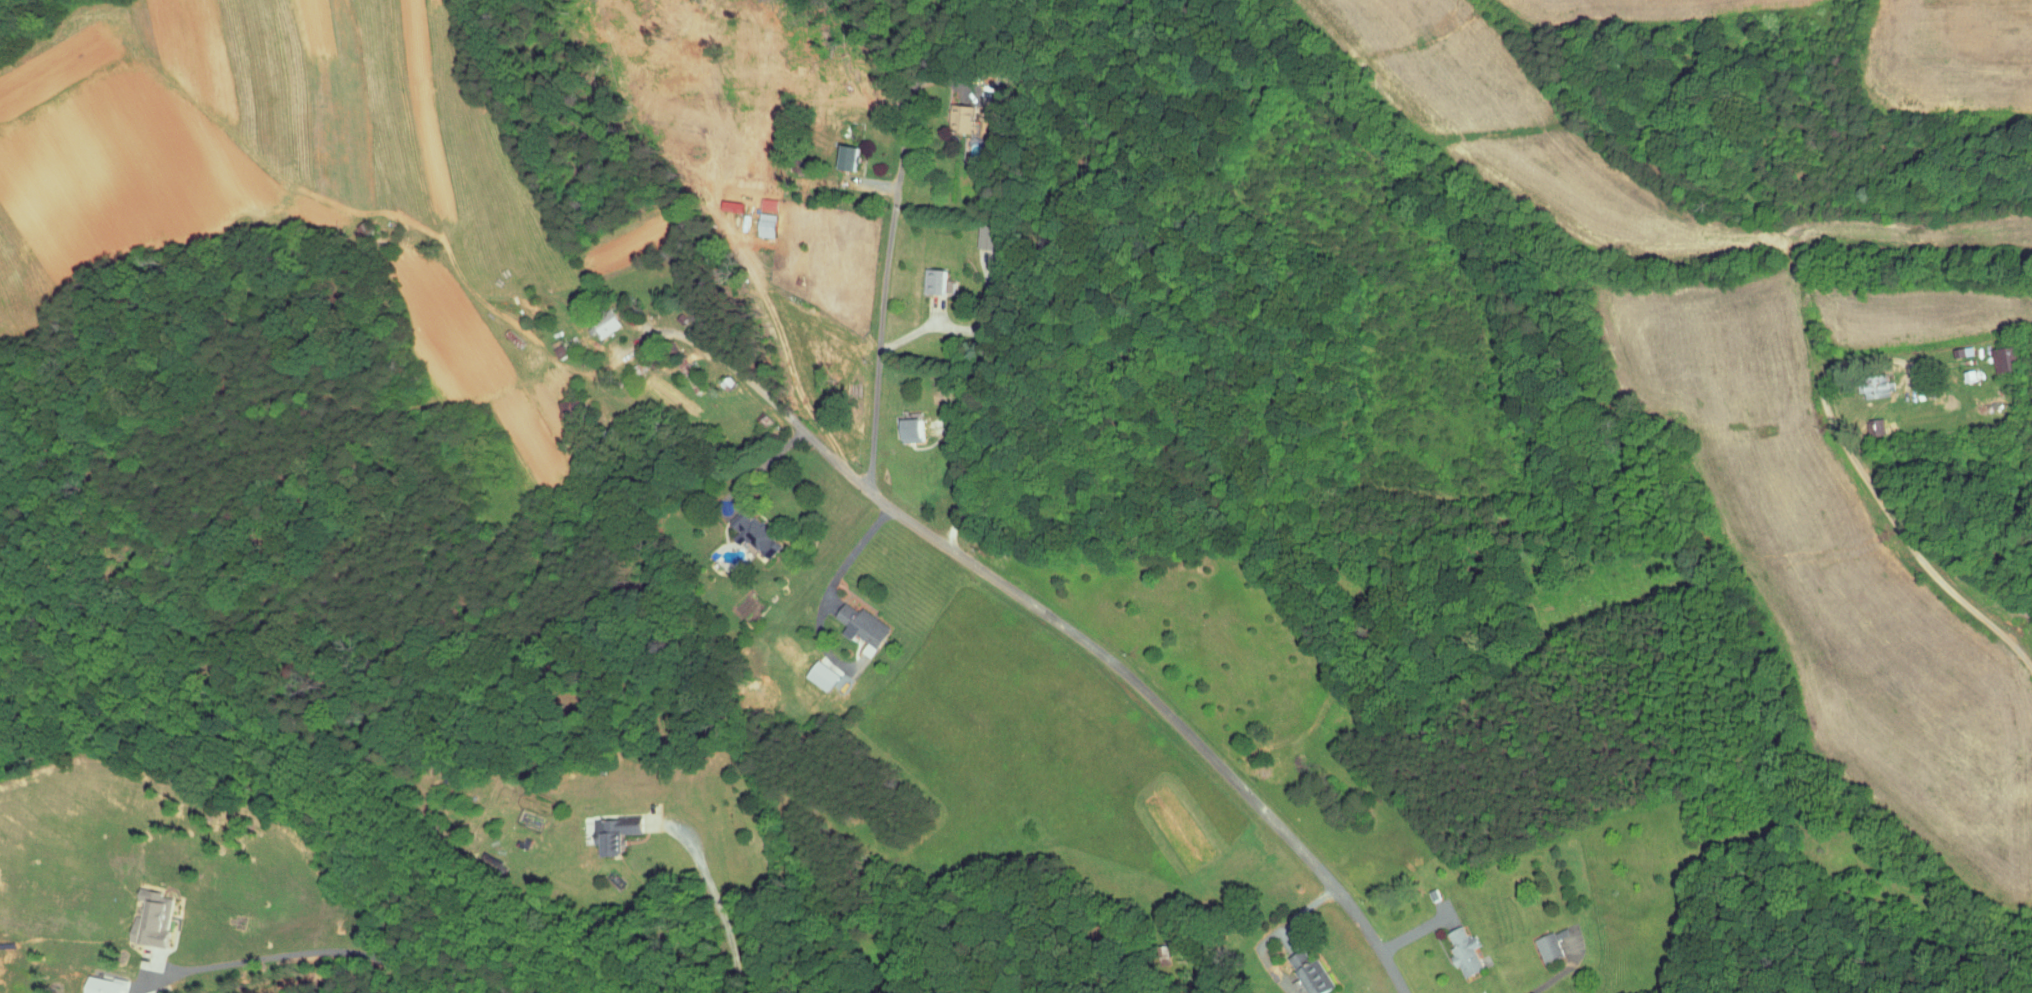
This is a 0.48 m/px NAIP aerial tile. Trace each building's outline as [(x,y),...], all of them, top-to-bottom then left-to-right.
[(941,123),(965,125),(966,114),(972,114),(973,100),(943,97),(941,123)] [(856,141),(839,138),(834,161),(851,165),(856,141)] [(768,205),(770,188),(759,187),(756,203),(768,205)] [(767,233),(770,209),(753,207),(750,231),(767,233)] [(989,243),(990,229),(984,228),(985,220),(971,219),(970,243),(989,243)] [(918,287),(947,288),(947,278),(944,278),(944,264),(919,263),(918,287)] [(593,334),(614,319),(605,306),(580,324),(583,329),(588,326),(593,334)] [(1982,342),(1983,366),(2006,366),(2005,342),(1982,342)] [(892,414),(893,436),(921,435),(920,413),(892,414)] [(1857,429),(1874,428),(1872,413),(1856,415),(1857,429)] [(829,613),(840,619),(835,628),(845,634),(848,629),(872,643),(884,622),(838,596),(829,613)] [(859,652),(866,642),(857,635),(850,645),(859,652)] [(589,815),(590,841),(599,840),(600,851),(618,850),(617,829),(637,828),(636,813),(589,815)] [(167,891),(133,884),(130,895),(142,897),(139,912),(130,910),(125,935),(161,943),(164,929),(160,928),(167,891)] [(1469,943),(1476,940),(1471,929),(1461,933),(1456,920),(1439,927),(1446,942),(1441,944),(1449,962),(1453,961),(1459,973),(1479,965),(1469,943)] [(1526,933),(1534,959),(1555,952),(1547,927),(1526,933)] [(1305,956),(1296,944),(1281,953),(1306,992),(1313,992),(1329,983),(1310,953),(1305,956)] [(118,976),(84,972),(81,992),(116,992),(118,976)]
